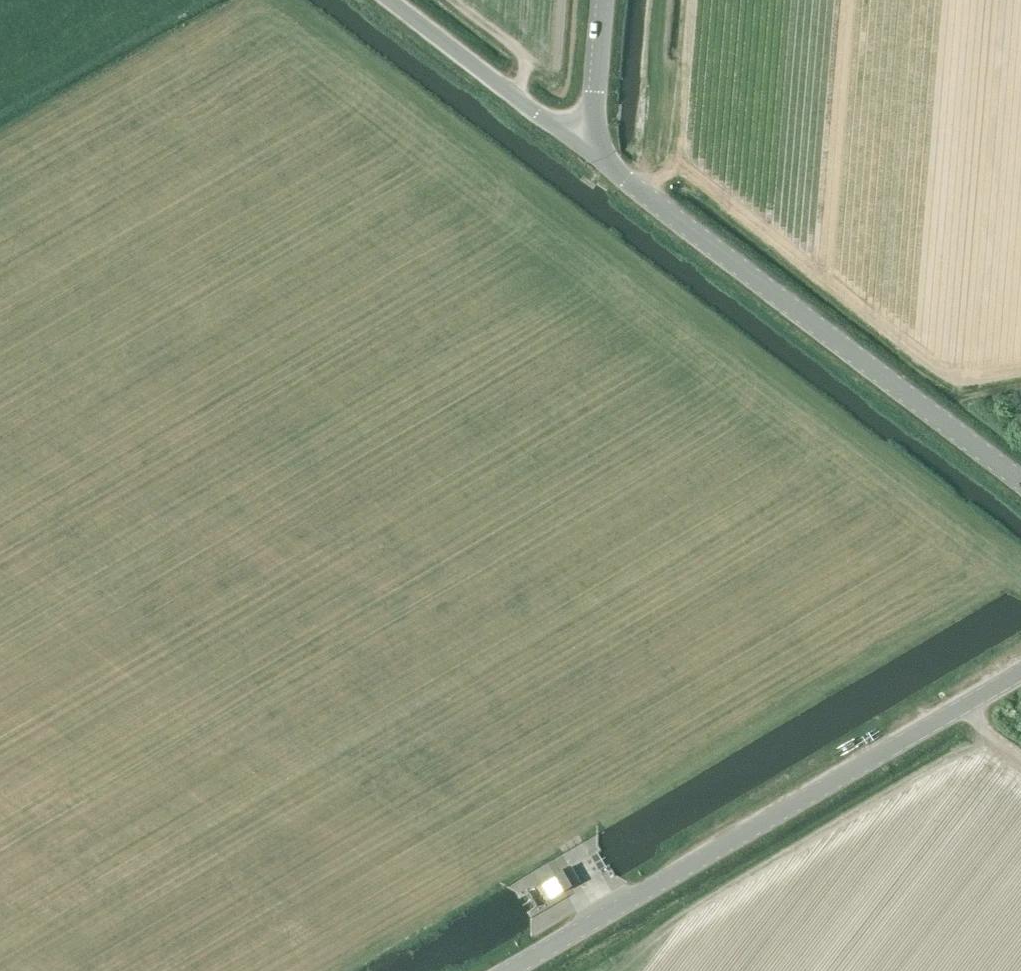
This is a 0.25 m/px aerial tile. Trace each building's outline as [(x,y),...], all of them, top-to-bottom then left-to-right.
[(564,892),(579,883),(570,868),(555,877),(564,892)]
